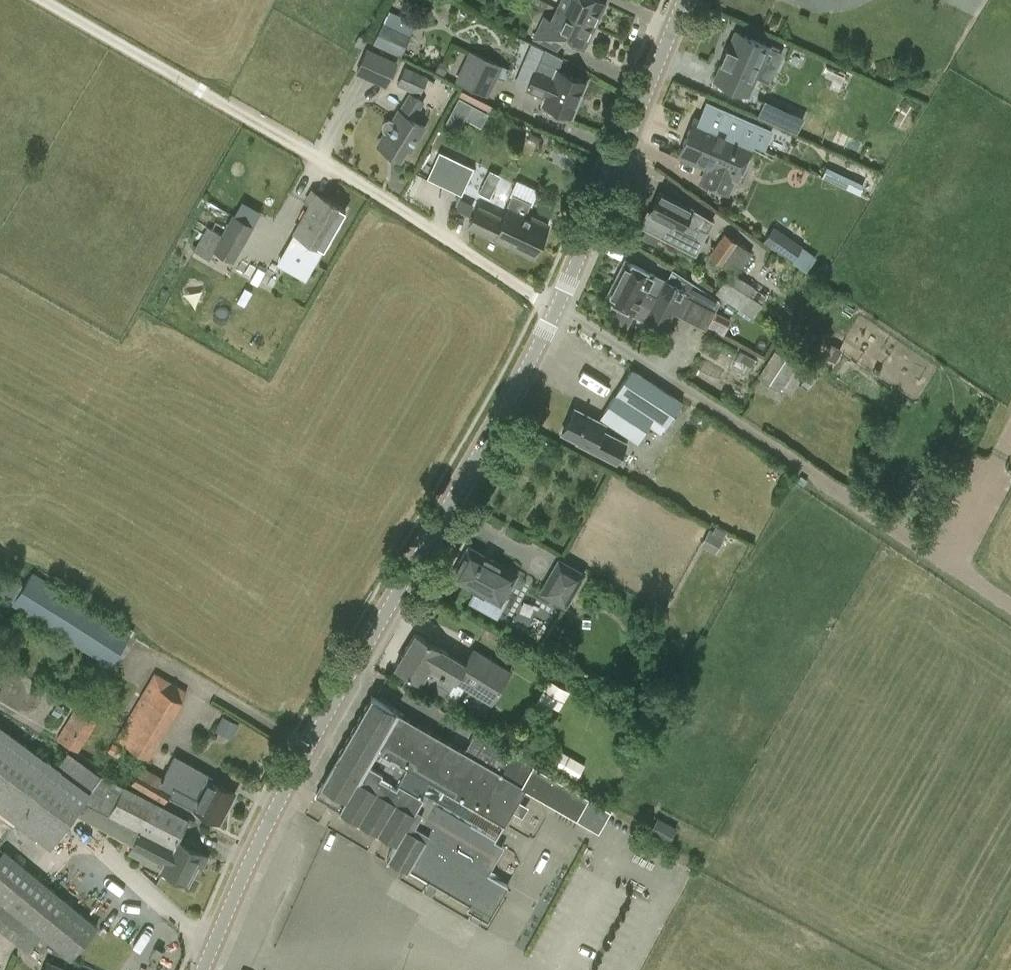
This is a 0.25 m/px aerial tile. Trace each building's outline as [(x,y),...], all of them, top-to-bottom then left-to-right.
[(557,9),(594,27),(606,2),(602,0),(561,0),(557,9)] [(402,54),(417,20),(390,8),(374,42),(402,54)] [(556,49),(562,37),(584,48),(594,27),(557,9),(552,19),(544,15),(533,37),(556,49)] [(770,45),(737,31),(729,47),(727,46),(720,60),(723,62),(716,79),(748,93),(770,45)] [(387,86),(398,60),(367,46),(355,72),(387,86)] [(586,81),(558,69),(563,57),(545,48),(537,66),(526,61),(516,84),(545,98),(543,102),(572,114),(586,81)] [(455,79),(488,95),(503,65),(469,50),(455,79)] [(420,95),(429,75),(407,65),(398,85),(420,95)] [(465,118),(486,125),(493,102),(458,92),(450,122),(463,125),(465,118)] [(424,126),(414,120),(426,102),(410,93),(399,111),(379,144),(401,158),(407,147),(411,149),(424,126)] [(791,113),(766,101),(759,116),(784,128),(791,113)] [(729,195),(735,179),(737,180),(754,142),(752,142),(757,130),(725,115),(720,127),(695,116),(678,154),(706,166),(699,181),(729,195)] [(532,131),(529,137),(539,142),(541,135),(532,131)] [(428,177),(462,193),(474,166),(440,150),(428,177)] [(828,163),(823,174),(847,186),(852,175),(828,163)] [(660,235),(667,221),(695,235),(700,226),(709,230),(714,221),(693,207),(660,191),(650,211),(642,225),(660,235)] [(316,192),(294,231),(286,245),(315,262),(323,248),(325,248),(346,209),(316,192)] [(468,226),(495,238),(534,256),(549,223),(510,205),(504,216),(478,204),(468,226)] [(221,233),(207,225),(194,248),(210,257),(214,250),(234,261),(255,225),(233,213),(221,233)] [(792,260),(803,245),(780,229),(769,244),(792,260)] [(726,231),(710,254),(732,269),(716,292),(739,308),(738,311),(753,321),(755,317),(740,307),(754,287),(736,275),(753,250),(726,231)] [(689,278),(685,288),(652,273),(625,259),(605,298),(619,305),(613,318),(628,326),(635,314),(665,330),(674,311),(706,328),(720,299),(689,278)] [(709,325),(724,333),(732,317),(718,310),(709,325)] [(775,350),(758,376),(781,390),(782,387),(792,393),(807,369),(775,350)] [(666,425),(682,401),(632,368),(601,416),(639,441),(655,417),(666,425)] [(575,406),(562,431),(579,440),(577,442),(615,462),(626,442),(601,429),(604,422),(575,406)] [(715,550),(729,529),(716,521),(703,542),(715,550)] [(452,576),(476,589),(469,601),(498,617),(510,596),(505,593),(516,573),(468,547),(452,576)] [(567,606),(586,572),(558,556),(539,591),(567,606)] [(132,633),(33,570),(12,602),(111,666),(132,633)] [(445,694),(453,681),(492,703),(512,669),(474,647),(465,661),(415,632),(395,666),(421,681),(421,680),(445,694)] [(155,671),(149,680),(116,738),(149,758),(184,700),(182,699),(187,690),(155,671)] [(540,697),(560,709),(570,690),(550,679),(540,697)] [(508,885),(488,873),(504,845),(495,839),(526,786),(599,829),(611,809),(476,731),(465,750),(398,712),(399,711),(372,695),(315,794),(339,808),(341,804),(398,836),(388,853),(441,884),(440,886),(490,916),(508,885)] [(57,737),(79,750),(98,719),(76,706),(57,737)] [(216,729),(233,737),(240,722),(223,714),(216,729)] [(164,864),(161,871),(188,884),(203,853),(178,841),(188,821),(102,773),(90,790),(0,724),(0,810),(51,847),(76,813),(132,844),(128,853),(140,859),(143,853),(164,864)] [(562,749),(553,764),(576,778),(585,763),(562,749)] [(235,792),(210,779),(212,774),(176,754),(164,775),(142,763),(132,782),(165,801),(169,795),(221,821),(235,792)] [(664,817),(654,827),(665,840),(676,830),(664,817)] [(0,853),(0,901),(33,929),(40,935),(70,960),(99,925),(5,848),(0,853)] [(20,944),(33,929),(0,901),(0,927),(20,944)] [(46,961),(42,969),(66,969),(46,961)]
